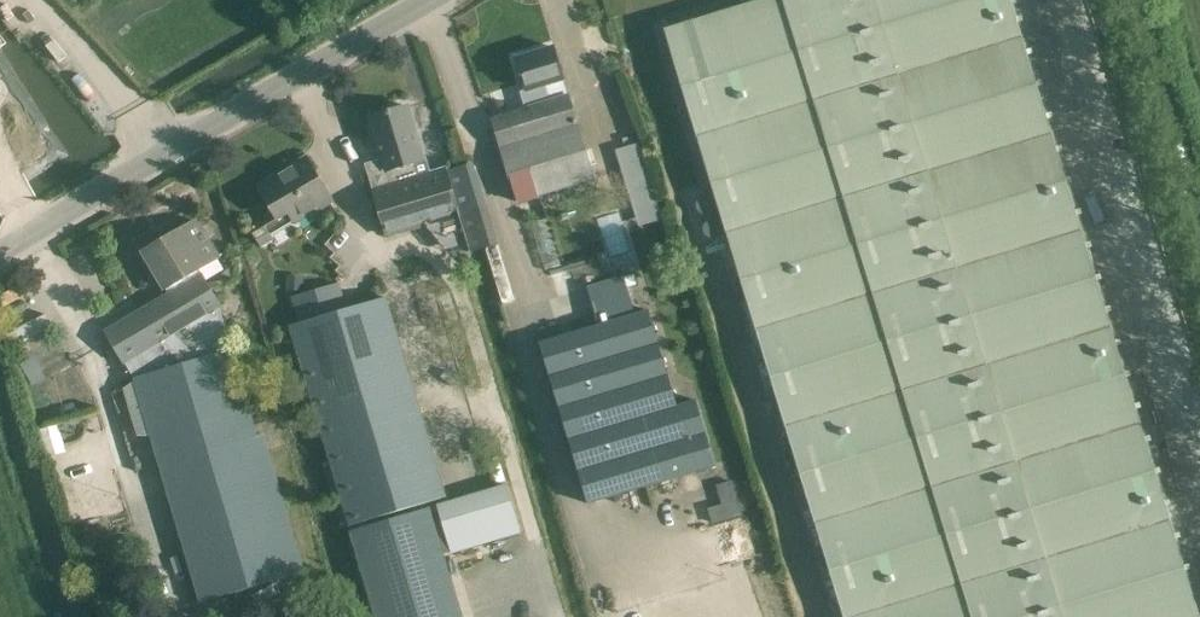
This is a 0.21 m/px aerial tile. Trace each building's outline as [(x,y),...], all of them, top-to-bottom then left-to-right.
[(1081,228),(1011,0),(752,0),(664,27),(844,616),(1199,616),(1081,228)] [(526,91),(544,86),(548,99),(490,117),(516,203),(596,179),(569,92),(567,93),(563,80),(564,80),(554,46),(516,57),(526,91)] [(378,143),(382,158),(365,164),(387,237),(447,219),(457,251),(470,247),(446,166),(420,174),(417,164),(424,162),(408,106),(387,112),(388,114),(374,119),(381,142),(378,143)] [(261,244),(294,224),(333,201),(307,155),(257,185),(273,212),(250,226),(261,244)] [(446,166),(470,247),(495,240),(480,190),(456,198),(446,166)] [(713,198),(711,197),(710,196),(708,196),(706,196),(704,196),(703,196),(701,197),(700,198),(698,199),(697,201),(697,202),(696,204),(696,206),(696,208),(697,209),(697,211),(698,212),(700,214),(701,215),(703,215),(704,216),(706,216),(708,216),(710,215),(711,215),(713,214),(714,212),(715,211),(716,209),(716,208),(716,206),(716,204),(716,202),(715,201),(714,199),(713,198)] [(201,272),(199,269),(218,257),(196,220),(143,251),(165,289),(166,288),(168,292),(104,330),(124,364),(125,363),(133,378),(134,381),(125,388),(139,436),(150,436),(200,603),(306,571),(265,433),(258,435),(233,349),(219,308),(222,306),(201,272)] [(717,221),(714,220),(713,220),(712,220),(710,221),(709,222),(707,223),(706,224),(705,225),(705,226),(704,228),(704,230),(704,231),(705,233),(705,234),(706,235),(707,237),(709,238),(711,238),(713,239),(715,239),(717,238),(718,238),(719,237),(720,235),(721,234),(722,233),(722,231),(723,230),(722,228),(722,226),(721,225),(720,224),(719,222),(718,222),(717,221)] [(635,314),(624,276),(588,286),(600,325),(624,318),(635,314)] [(298,323),(288,325),(349,526),(448,496),(387,296),(347,308),(340,282),(290,297),(298,323)] [(678,406),(649,310),(635,314),(624,318),(600,325),(540,343),(578,470),(588,504),(716,466),(696,400),(678,406)] [(350,531),(376,616),(462,616),(429,507),(350,531)]
